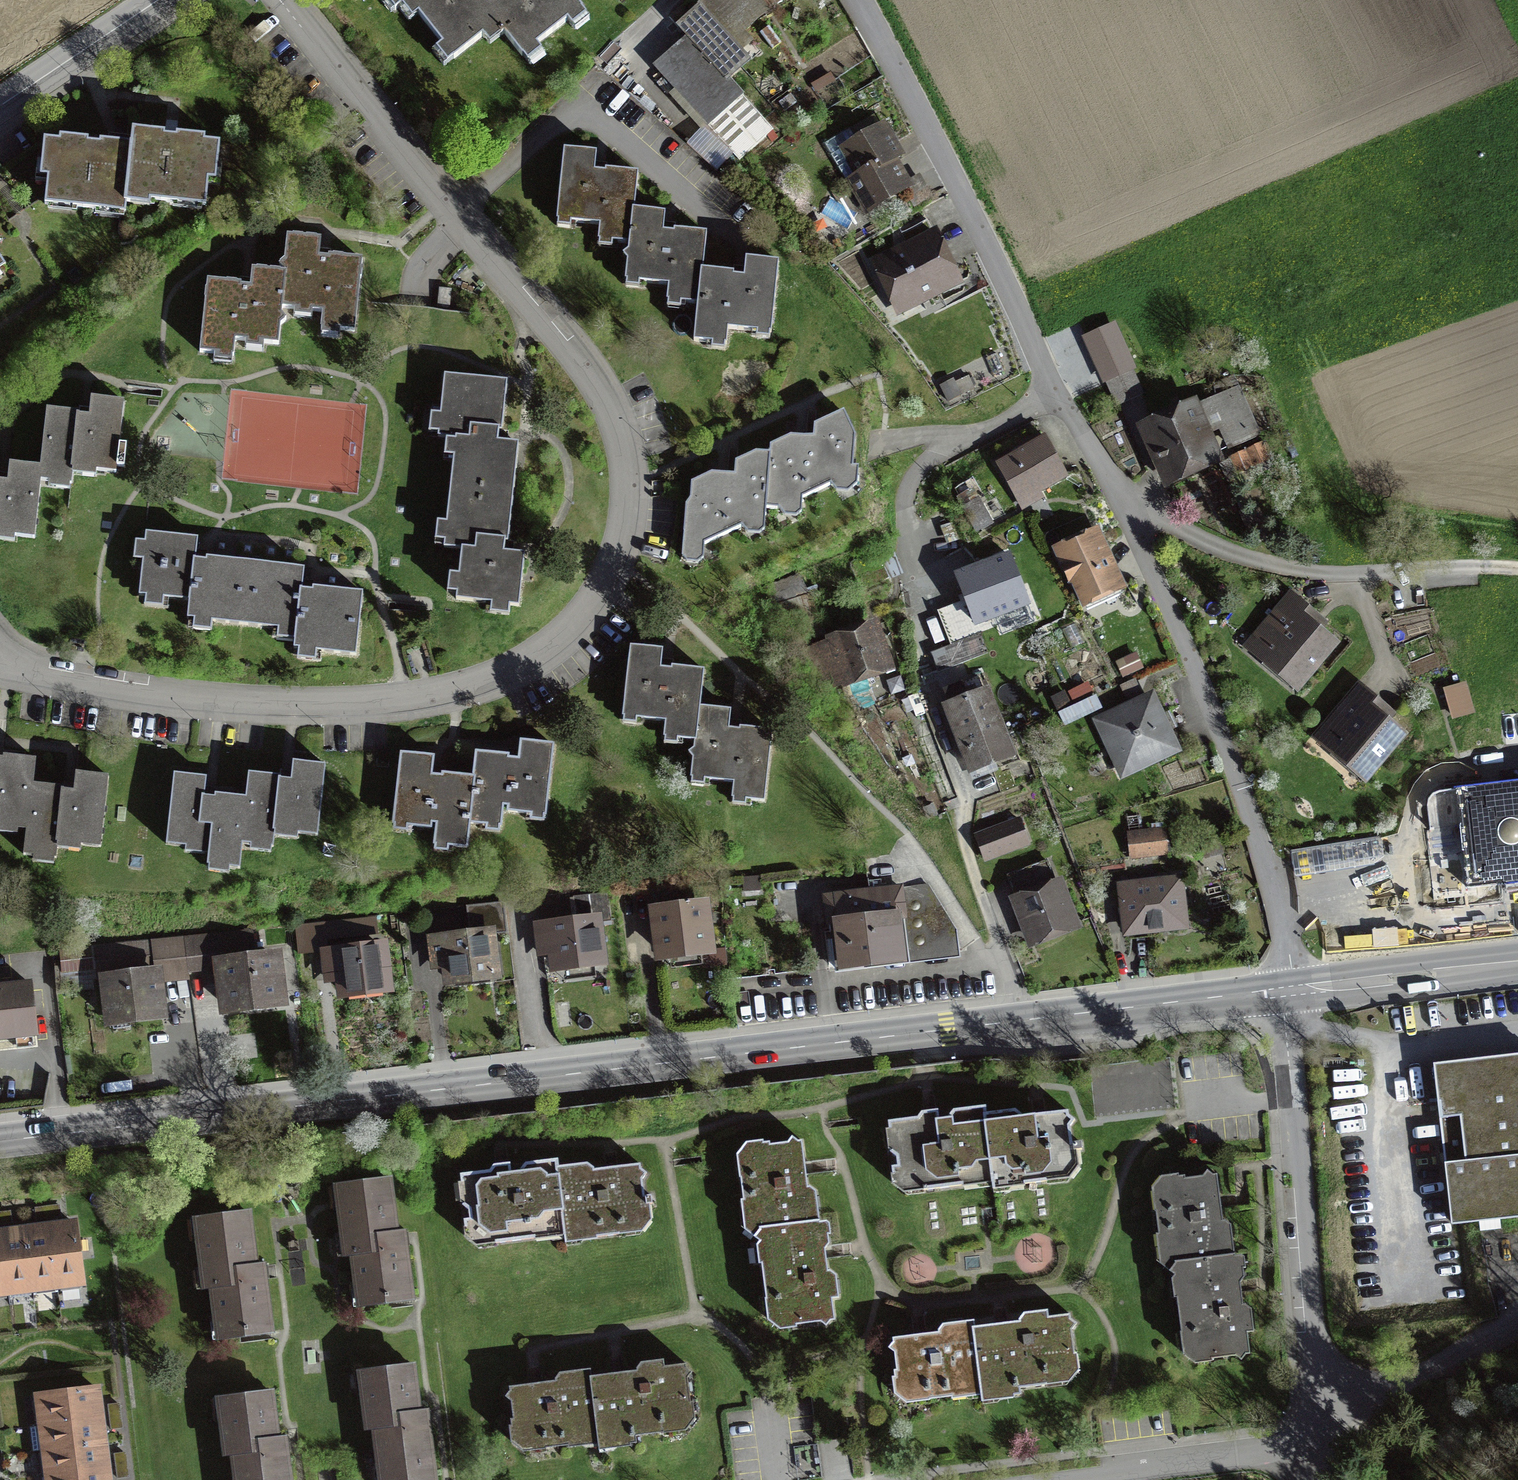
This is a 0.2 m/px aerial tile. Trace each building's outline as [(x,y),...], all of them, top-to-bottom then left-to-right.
[(412,12),(418,7),(443,38),(436,43),(447,57),(483,28),(491,38),(505,26),(509,23),(490,0),(403,0),(412,12)] [(509,23),(505,26),(528,55),(541,44),(536,38),(568,13),(573,20),(587,9),(580,0),(490,0),(509,23)] [(758,10),(776,0),(753,0),(758,10)] [(691,38),(657,68),(739,161),(774,130),(726,75),(748,56),(704,5),(680,25),(691,38)] [(131,127),(128,149),(122,195),(207,206),(217,139),(131,127)] [(874,219),(921,194),(906,166),(911,163),(893,129),(847,153),(863,181),(856,185),(874,219)] [(119,213),(122,195),(128,149),(40,137),(31,201),(119,213)] [(598,237),(626,241),(630,209),(635,171),(590,166),(592,153),(563,150),(555,213),(600,219),(598,237)] [(661,213),(630,209),(626,241),(622,281),(664,286),(662,305),(693,309),(699,264),(703,231),(660,226),(661,213)] [(945,233),(876,265),(904,323),(973,291),(945,233)] [(286,238),(283,270),(279,304),(320,309),(318,328),(348,332),(356,260),(315,255),(316,241),(286,238)] [(9,263),(0,249),(0,269),(9,263)] [(740,269),(699,264),(693,309),(688,347),(727,352),(729,333),(771,338),(780,260),(742,256),(740,269)] [(275,341),(279,304),(283,270),(248,266),(246,282),(203,277),(194,353),(229,358),(232,336),(275,341)] [(1098,372),(1135,362),(1122,313),(1085,323),(1098,372)] [(1134,371),(1106,382),(1116,405),(1143,394),(1134,371)] [(454,433),(447,491),(513,498),(519,440),(497,438),(504,381),(440,374),(434,430),(454,433)] [(40,408),(34,468),(32,486),(65,490),(67,472),(112,477),(121,399),(85,395),(83,412),(40,408)] [(843,410),(770,444),(768,506),(779,507),(783,519),(799,512),(804,495),(834,482),(841,495),(855,488),(855,431),(843,410)] [(1193,410),(1148,429),(1170,481),(1214,462),(1193,410)] [(1055,436),(1004,464),(1028,509),(1080,481),(1055,436)] [(1261,443),(1230,457),(1237,472),(1268,458),(1261,443)] [(764,528),(768,506),(770,444),(687,481),(678,565),(699,566),(700,542),(744,524),(750,534),(764,528)] [(32,486),(34,468),(4,464),(2,480),(0,479),(0,530),(26,533),(32,486)] [(507,549),(513,498),(447,491),(441,546),(457,548),(451,599),(521,606),(527,552),(507,549)] [(979,519),(994,515),(988,496),(973,501),(979,519)] [(1106,531),(1063,551),(1092,614),(1135,595),(1106,531)] [(194,623),(241,628),(248,564),(209,560),(211,542),(152,535),(145,598),(196,604),(194,623)] [(1011,553),(958,574),(974,616),(1028,595),(1011,553)] [(317,571),(248,564),(241,628),(309,636),(306,655),(367,661),(374,597),(315,591),(317,571)] [(1288,592),(1242,644),(1296,693),(1343,641),(1288,592)] [(866,690),(902,678),(886,629),(850,641),(866,690)] [(662,735),(695,739),(700,701),(704,670),(654,664),(655,655),(632,652),(624,716),(664,721),(662,735)] [(1467,673),(1445,679),(1455,712),(1476,706),(1467,673)] [(1361,682),(1313,737),(1364,781),(1406,732),(1388,716),(1393,710),(1361,682)] [(948,713),(977,783),(1025,764),(997,693),(948,713)] [(1163,697),(1101,726),(1129,786),(1191,757),(1163,697)] [(734,705),(700,701),(695,739),(690,781),(727,785),(725,803),(766,808),(776,725),(732,720),(734,705)] [(474,753),(472,779),(467,829),(496,831),(497,810),(541,814),(547,747),(519,744),(518,757),(474,753)] [(466,848),(467,829),(472,779),(429,775),(431,755),(396,752),(390,822),(431,826),(430,845),(466,848)] [(18,831),(25,781),(27,758),(0,754),(0,829),(18,831)] [(245,770),(243,793),(238,851),(270,854),(272,834),(317,838),(324,760),(281,756),(280,774),(245,770)] [(66,786),(25,781),(18,831),(15,862),(52,866),(54,851),(97,856),(107,775),(68,770),(66,786)] [(236,868),(238,851),(243,793),(202,790),(203,775),(172,772),(165,844),(209,848),(208,866),(236,868)] [(1428,802),(1441,892),(1517,883),(1517,780),(1437,791),(1428,802)] [(1023,824),(979,842),(990,868),(1034,850),(1023,824)] [(1381,832),(1293,846),(1297,869),(1384,855),(1381,832)] [(1173,835),(1135,841),(1140,868),(1178,862),(1173,835)] [(1193,884),(1127,891),(1133,945),(1199,938),(1193,884)] [(1069,886),(1017,904),(1036,956),(1088,937),(1069,886)] [(876,899),(832,903),(840,982),(966,963),(963,938),(935,893),(876,899)] [(716,909),(645,917),(649,952),(663,950),(665,968),(722,961),(716,909)] [(369,917),(295,924),(298,952),(314,951),(313,940),(371,935),(369,917)] [(609,921),(537,931),(542,965),(556,963),(558,984),(616,976),(609,921)] [(102,946),(106,979),(157,973),(214,966),(212,952),(251,948),(249,929),(102,946)] [(501,934),(430,943),(434,978),(448,976),(451,996),(508,989),(501,934)] [(393,948),(324,956),(328,991),(341,990),(343,1007),(399,1001),(393,948)] [(94,971),(93,956),(63,958),(64,972),(94,971)] [(278,958),(223,964),(228,1008),(283,1001),(278,958)] [(157,973),(106,979),(110,1023),(162,1017),(157,973)] [(0,994),(0,1045),(45,1042),(41,992),(0,994)] [(1458,1229),(1517,1222),(1517,1063),(1448,1071),(1453,1110),(1397,1116),(1404,1179),(1424,1177),(1422,1160),(1451,1156),(1448,1126),(1469,1123),(1474,1169),(1452,1171),(1458,1229)] [(908,1195),(991,1182),(992,1118),(992,1111),(962,1114),(959,1121),(946,1123),(942,1116),(929,1117),(923,1122),(890,1125),(894,1153),(907,1157),(907,1170),(894,1171),(897,1186),(908,1195)] [(1020,1114),(992,1118),(991,1182),(994,1192),(1074,1180),(1082,1170),(1071,1114),(1033,1120),(1020,1114)] [(748,1229),(762,1229),(818,1221),(816,1191),(807,1187),(803,1143),(771,1147),(771,1141),(748,1144),(740,1155),(748,1229)] [(559,1176),(562,1210),(565,1242),(641,1232),(648,1220),(638,1166),(593,1172),(586,1164),(558,1168),(559,1176)] [(562,1210),(559,1176),(550,1178),(542,1171),(498,1176),(483,1178),(478,1185),(484,1227),(494,1234),(509,1232),(509,1223),(542,1219),(545,1212),(562,1210)] [(1163,1264),(1174,1262),(1235,1253),(1232,1225),(1223,1220),(1217,1172),(1166,1179),(1157,1188),(1162,1230),(1158,1232),(1163,1264)] [(399,1187),(343,1194),(353,1267),(362,1266),(369,1318),(423,1311),(414,1239),(406,1240),(399,1187)] [(261,1219),(202,1227),(211,1300),(223,1299),(229,1342),(287,1334),(278,1269),(268,1270),(261,1219)] [(829,1220),(818,1221),(762,1229),(771,1319),(782,1329),(834,1319),(830,1300),(840,1298),(838,1277),(828,1271),(825,1250),(832,1234),(829,1220)] [(75,1224),(50,1227),(58,1285),(83,1282),(75,1224)] [(50,1227),(26,1230),(33,1288),(58,1285),(50,1227)] [(26,1230),(1,1233),(9,1291),(33,1288),(26,1230)] [(0,1234),(0,1293),(9,1291),(1,1233),(0,1234)] [(1245,1252),(1235,1253),(1174,1262),(1185,1355),(1198,1363),(1249,1353),(1246,1333),(1254,1332),(1252,1310),(1244,1305),(1242,1283),(1247,1273),(1245,1252)] [(1024,1324),(977,1331),(983,1395),(987,1402),(1023,1397),(1022,1388),(1072,1381),(1080,1369),(1071,1316),(1051,1318),(1051,1312),(1028,1314),(1024,1324)] [(908,1405),(983,1395),(977,1331),(976,1320),(945,1325),(942,1333),(895,1339),(900,1398),(908,1405)] [(639,1365),(591,1369),(600,1440),(601,1447),(641,1443),(640,1436),(691,1430),(701,1417),(692,1358),(670,1360),(670,1352),(645,1354),(639,1365)] [(522,1449),(600,1440),(591,1369),(591,1361),(561,1364),(552,1378),(520,1381),(511,1381),(514,1409),(506,1411),(510,1441),(522,1449)] [(366,1380),(373,1436),(380,1435),(386,1479),(447,1479),(439,1413),(429,1414),(424,1373),(366,1380)] [(41,1397),(44,1421),(101,1414),(98,1390),(41,1397)] [(224,1402),(232,1463),(242,1461),(245,1479),(302,1479),(297,1440),(289,1441),(283,1394),(224,1402)] [(104,1438),(101,1414),(44,1421),(47,1445),(104,1438)] [(107,1463),(104,1438),(47,1445),(50,1470),(107,1463)] [(107,1463),(50,1470),(52,1479),(110,1479),(107,1463)]
